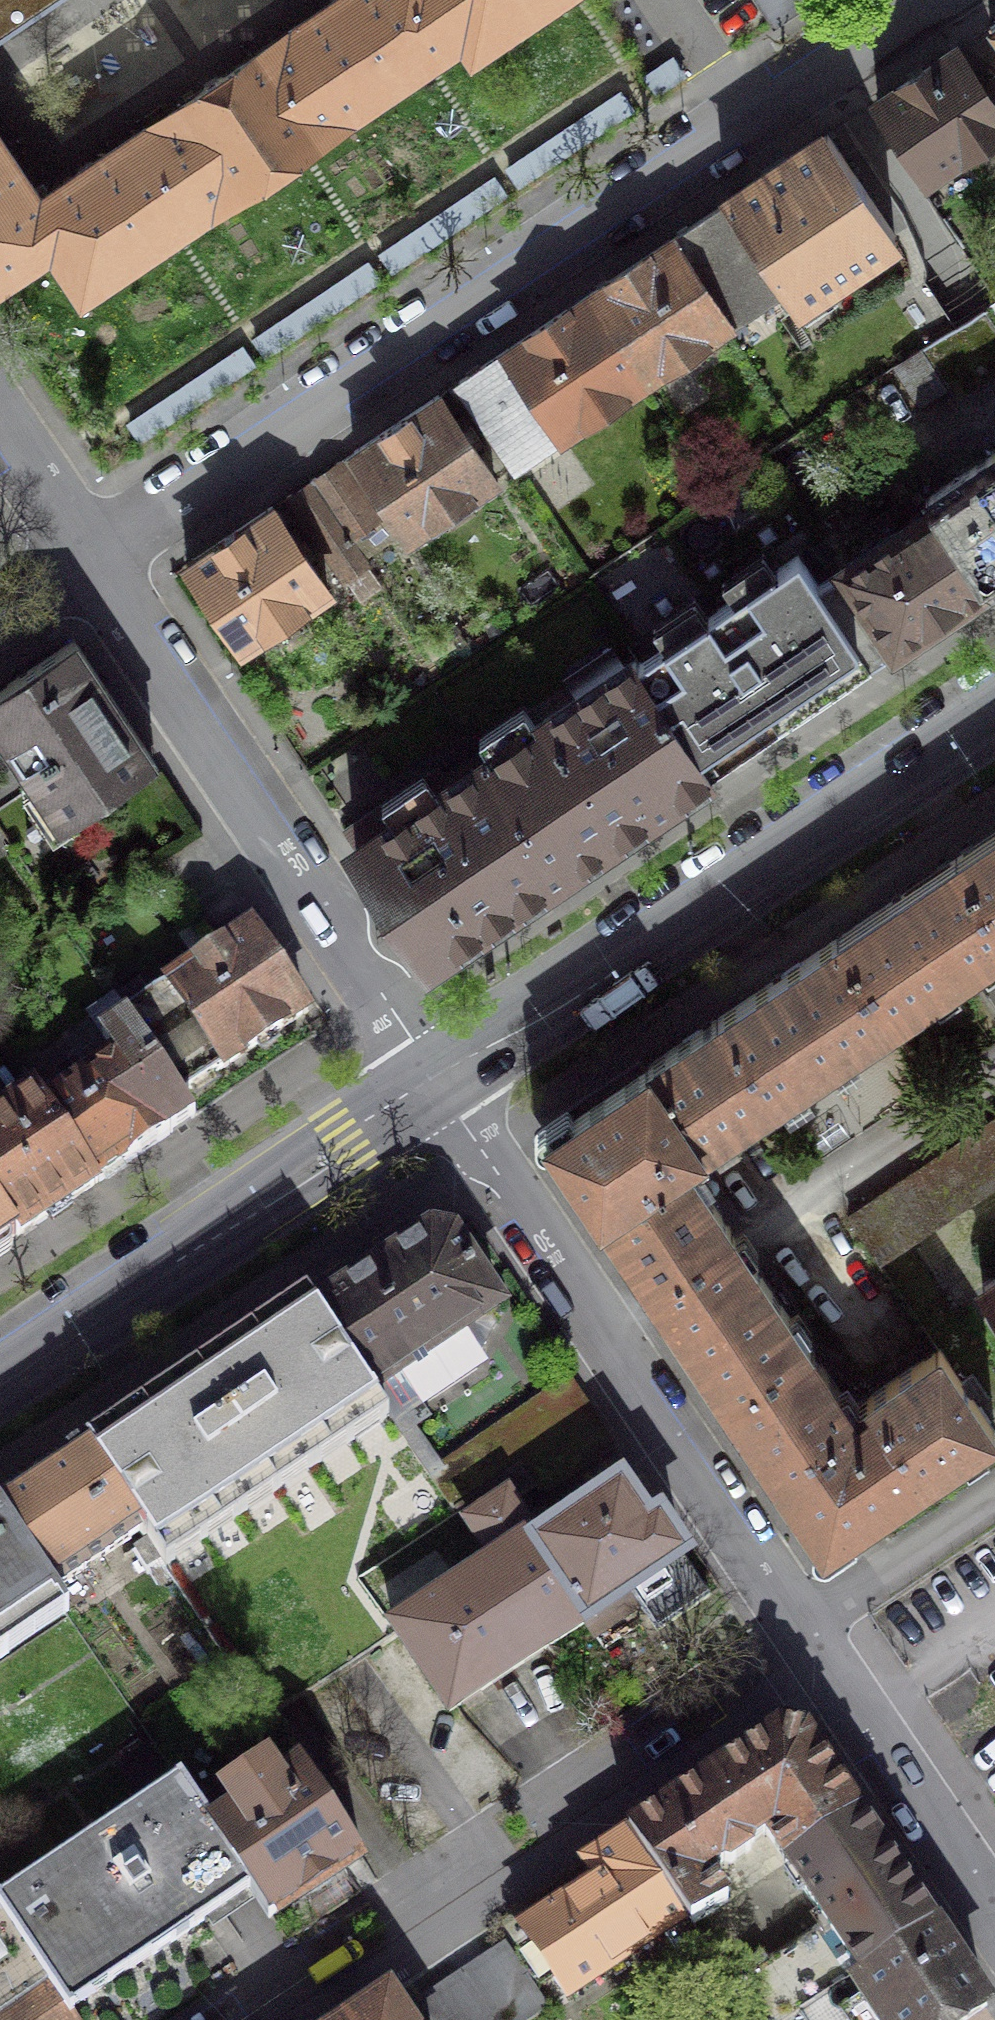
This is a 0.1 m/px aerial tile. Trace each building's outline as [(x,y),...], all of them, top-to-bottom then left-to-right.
[(45,9),(38,0),(0,0),(0,40),(45,9)] [(287,35),(339,113),(463,29),(466,27),(447,0),(333,0),(329,2),(331,6),(287,35)] [(466,27),(463,29),(473,44),(538,0),(447,0),(466,27)] [(212,197),(339,113),(287,35),(227,75),(224,72),(204,85),(207,89),(160,120),(212,197)] [(954,48),(877,101),(928,178),(994,134),(994,109),(954,48)] [(212,197),(160,120),(92,166),(90,163),(75,173),(77,176),(36,203),(34,204),(56,235),(52,238),(83,284),(212,197)] [(894,235),(827,134),(720,206),(776,291),(786,306),(894,235)] [(36,203),(25,187),(28,185),(18,170),(16,172),(0,150),(0,273),(52,238),(56,235),(34,204),(36,203)] [(776,291),(720,206),(669,239),(726,325),(776,291)] [(726,325),(669,239),(588,294),(646,378),(726,325)] [(646,378),(588,294),(506,349),(562,434),(646,378)] [(985,308),(923,349),(948,388),(954,397),(994,370),(994,323),(985,308)] [(562,434),(506,349),(459,380),(516,465),(562,434)] [(948,388),(923,349),(897,366),(922,405),(948,388)] [(495,478),(438,395),(353,451),(410,535),(495,478)] [(987,586),(994,581),(994,460),(992,455),(928,498),(987,586)] [(339,460),(312,478),(352,537),(378,519),(339,460)] [(352,537),(312,478),(287,495),(345,579),(370,562),(352,537)] [(846,570),(898,646),(987,586),(928,498),(926,500),(933,510),(846,570)] [(328,591),(271,506),(187,561),(244,647),(328,591)] [(639,663),(711,771),(898,646),(846,570),(845,568),(819,586),(799,555),(639,663)] [(0,688),(0,803),(32,781),(61,824),(155,760),(73,639),(0,688)] [(639,663),(636,659),(445,786),(435,772),(346,832),(384,888),(379,891),(377,901),(389,919),(398,921),(403,918),(431,959),(711,771),(639,663)] [(955,858),(994,918),(994,831),(955,858)] [(955,858),(836,938),(893,1022),(975,966),(994,996),(994,918),(955,858)] [(307,1010),(251,926),(166,984),(223,1067),(307,1010)] [(893,1022),(836,938),(716,1018),(773,1102),(893,1022)] [(139,982),(114,998),(180,1096),(223,1067),(166,984),(149,996),(139,982)] [(89,1074),(45,1104),(96,1182),(194,1118),(180,1096),(114,998),(88,1016),(113,1053),(87,1070),(89,1074)] [(773,1102),(716,1018),(646,1066),(702,1149),(773,1102)] [(702,1149),(646,1066),(545,1134),(601,1213),(684,1158),(686,1160),(702,1149)] [(0,1118),(0,1210),(17,1235),(96,1182),(45,1104),(36,1093),(0,1118)] [(994,1187),(994,1120),(877,1198),(908,1245),(994,1187)] [(684,1158),(601,1213),(646,1284),(731,1229),(686,1160),(684,1158)] [(908,1245),(877,1198),(849,1217),(880,1263),(908,1245)] [(17,1235),(0,1210),(0,1246),(17,1235)] [(758,1270),(731,1229),(646,1284),(674,1325),(726,1404),(811,1348),(758,1270)] [(431,1230),(317,1308),(374,1392),(500,1307),(453,1234),(431,1230)] [(982,1287),(994,1307),(994,1278),(982,1287)] [(307,1292),(194,1367),(276,1490),(389,1415),(374,1392),(317,1308),(307,1292)] [(855,1414),(811,1348),(726,1404),(773,1475),(857,1417),(855,1414)] [(866,1396),(871,1403),(922,1480),(994,1432),(937,1348),(866,1396)] [(194,1367),(86,1440),(95,1454),(91,1456),(141,1529),(164,1564),(276,1490),(194,1367)] [(613,1446),(572,1387),(474,1455),(467,1445),(428,1472),(455,1511),(522,1465),(548,1447),(565,1473),(568,1477),(613,1446)] [(855,1414),(857,1417),(773,1475),(813,1532),(840,1537),(922,1480),(871,1403),(855,1414)] [(86,1440),(0,1497),(0,1514),(51,1590),(141,1529),(91,1456),(95,1454),(86,1440)] [(552,1488),(565,1473),(548,1447),(522,1465),(538,1488),(552,1488)] [(507,1495),(468,1521),(494,1562),(395,1627),(450,1711),(616,1601),(625,1615),(639,1605),(656,1630),(710,1595),(660,1519),(648,1527),(621,1487),(537,1542),(507,1495)] [(0,1514),(0,1655),(66,1611),(51,1590),(0,1514)] [(782,1858),(855,1809),(803,1730),(784,1729),(709,1778),(752,1843),(766,1834),(782,1858)] [(300,1765),(210,1825),(251,1887),(271,1916),(361,1855),(300,1765)] [(178,1778),(0,1897),(0,1901),(49,1974),(71,2007),(251,1887),(210,1825),(178,1778)] [(729,1901),(710,1875),(716,1865),(721,1863),(732,1863),(748,1853),(752,1843),(709,1778),(629,1832),(685,1916),(691,1925),(729,1901)] [(855,1809),(782,1858),(828,1924),(733,1987),(754,2019),(794,2019),(800,2016),(934,1926),(855,1809)] [(685,1916),(629,1832),(587,1860),(600,1879),(522,1931),(566,1996),(685,1916)] [(0,1901),(0,2007),(49,1974),(0,1901)] [(934,1926),(800,2016),(803,2019),(962,2019),(986,2004),(934,1926)] [(425,2002),(437,2019),(524,2019),(544,2007),(505,1949),(425,2002)] [(0,2007),(0,2019),(80,2019),(71,2007),(49,1974),(0,2007)] [(347,2019),(407,2019),(388,1993),(347,2019)]
